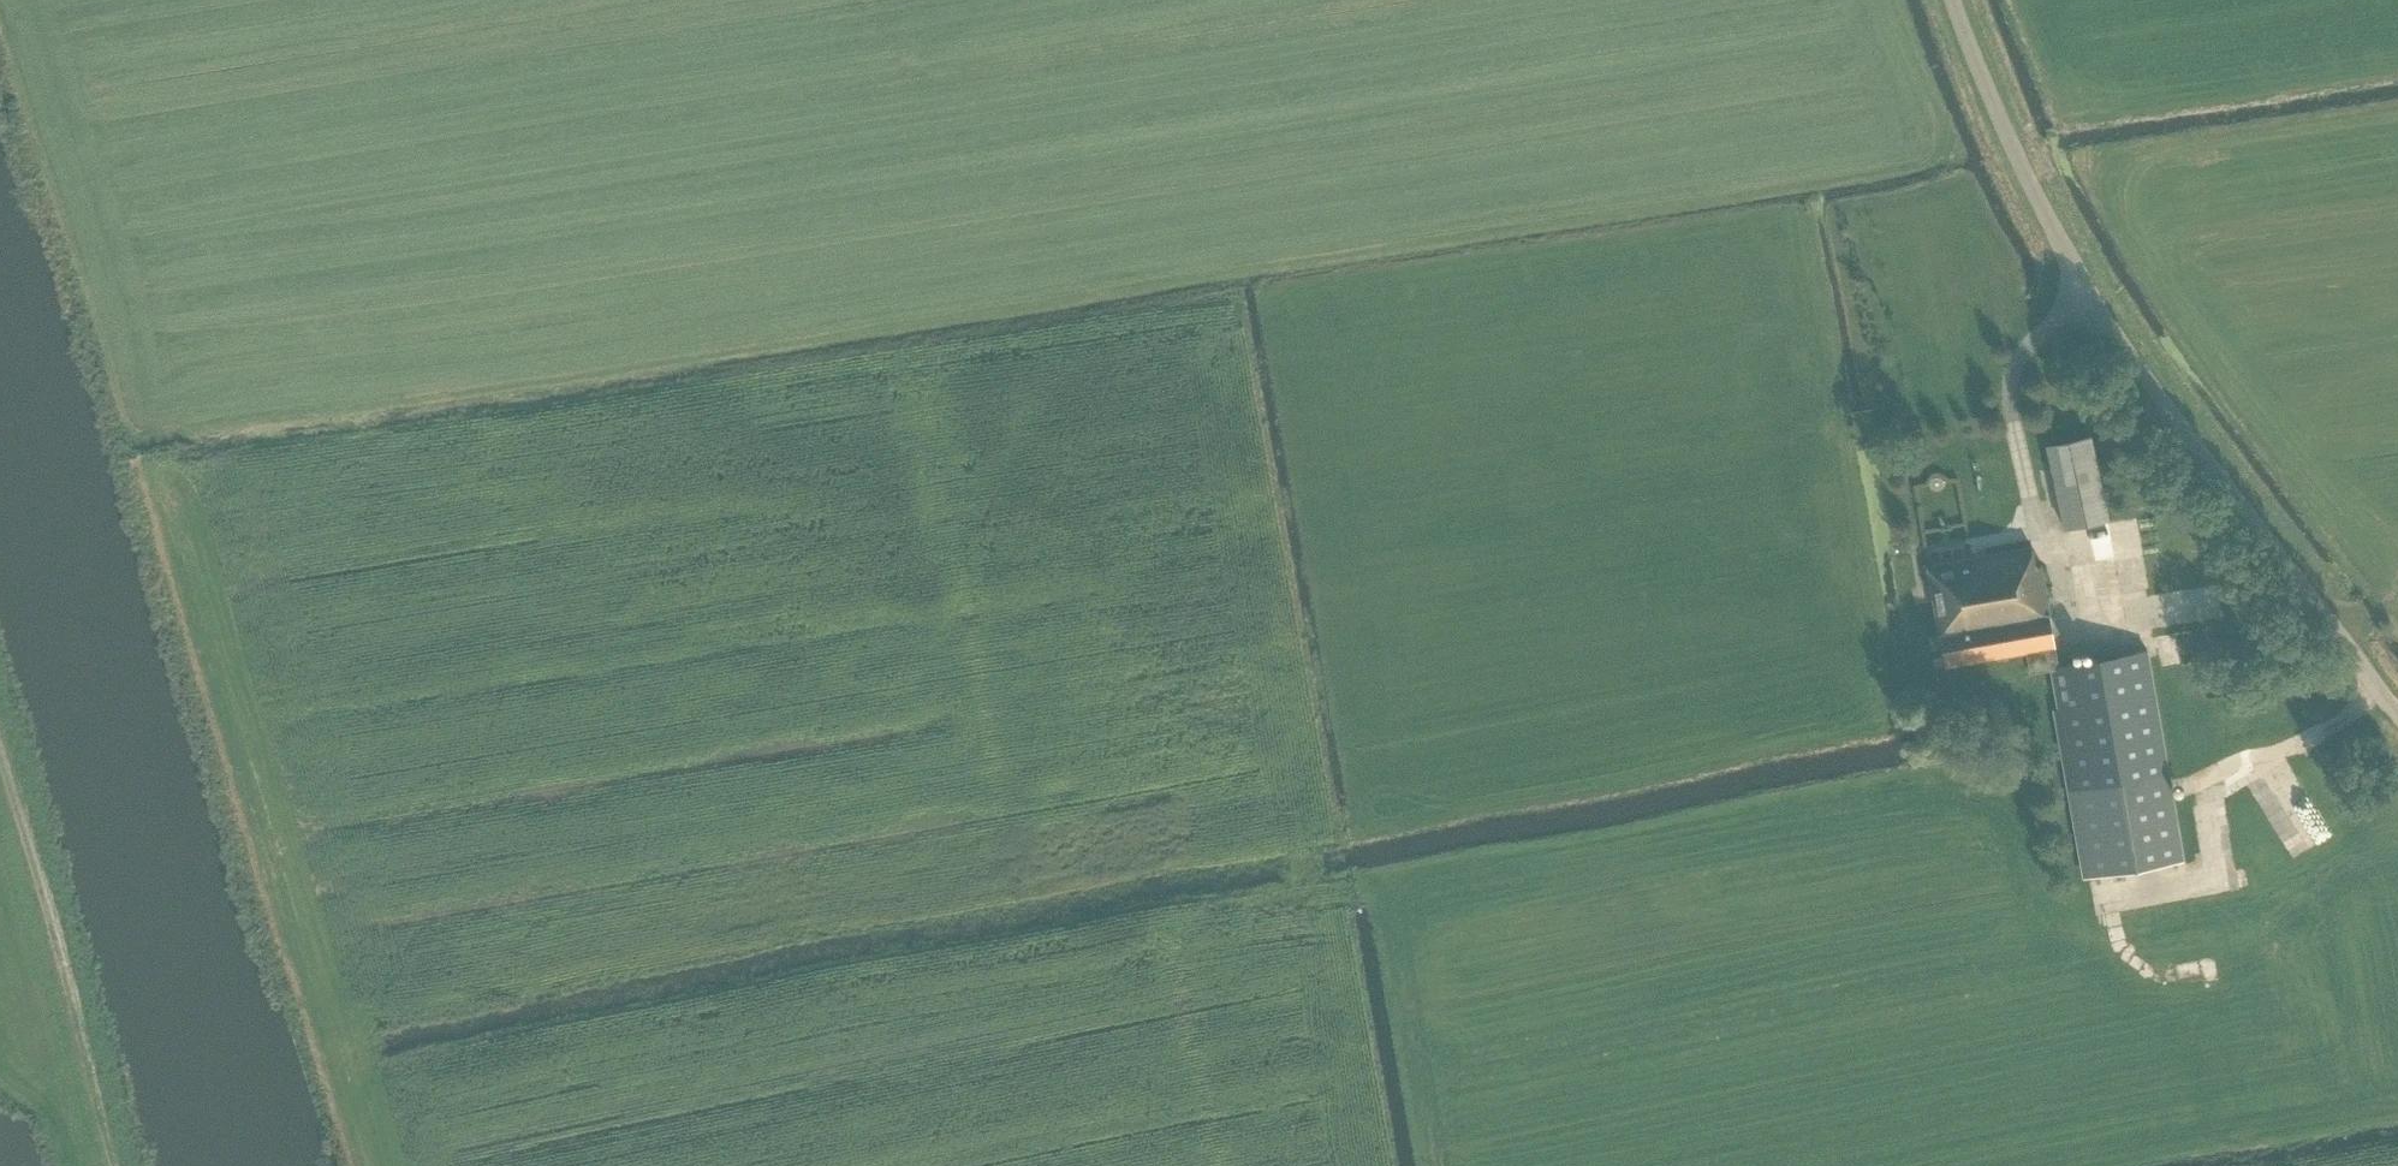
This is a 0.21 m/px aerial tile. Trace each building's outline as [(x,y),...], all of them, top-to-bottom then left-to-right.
[(2111,533),(2098,446),(2051,453),(2064,540),(2111,533)] [(2031,547),(1926,565),(1944,667),(2026,652),(2030,672),(2051,669),(2087,877),(2183,860),(2146,650),(2058,666),(2040,566),(2034,567),(2031,547)]
